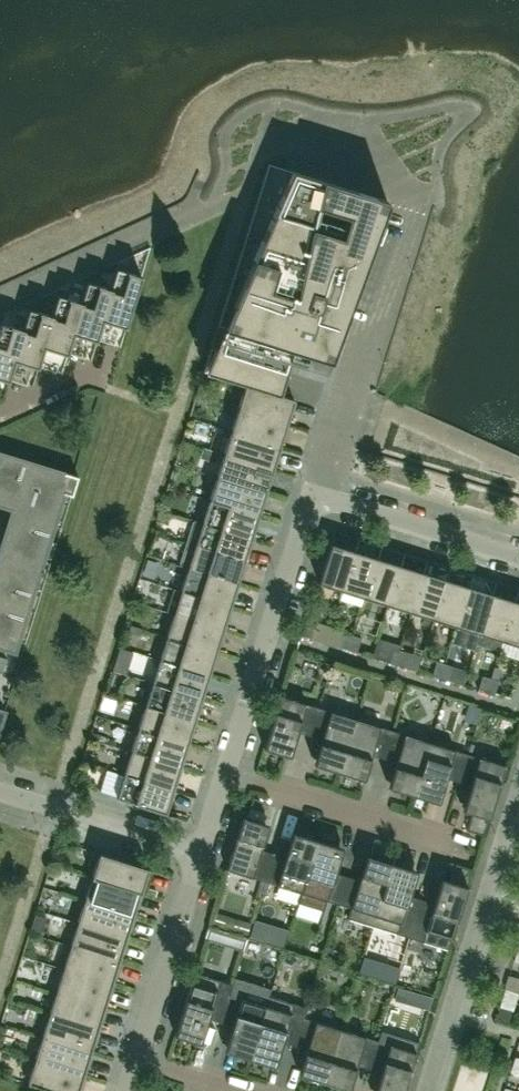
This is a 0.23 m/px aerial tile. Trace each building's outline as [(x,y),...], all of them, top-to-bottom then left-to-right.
[(293,349),(329,361),(387,202),(268,163),(258,197),(203,371),(240,383),(279,394),(293,349)] [(95,340),(118,269),(116,268),(110,289),(88,282),(66,354),(67,354),(74,334),(95,340)] [(125,327),(141,276),(118,269),(95,340),(96,341),(103,320),(125,327)] [(37,368),(44,347),(66,354),(88,282),(87,282),(81,302),(60,296),(37,367),(37,368)] [(37,367),(60,296),(58,295),(51,316),(30,309),(7,381),(8,381),(15,360),(37,367)] [(30,309),(28,309),(22,329),(0,322),(0,323),(0,379),(7,381),(30,309)] [(294,399),(279,394),(240,383),(238,390),(243,392),(238,408),(286,423),(294,399)] [(279,446),(286,423),(238,408),(233,406),(231,413),(236,415),(231,431),(279,446)] [(279,446),(231,431),(226,429),(224,436),(228,438),(223,453),(272,468),(279,446)] [(209,449),(206,460),(215,463),(217,459),(219,452),(209,449)] [(64,493),(72,495),(77,475),(0,452),(0,505),(12,509),(11,509),(7,508),(5,513),(10,514),(0,546),(0,647),(15,652),(64,493)] [(272,468),(223,453),(219,452),(217,459),(221,460),(216,476),(265,491),(272,468)] [(265,491),(216,476),(212,475),(210,482),(214,483),(209,499),(258,514),(265,491)] [(251,537),(258,514),(209,499),(205,498),(202,505),(207,506),(202,522),(251,537)] [(251,537),(202,522),(194,520),(187,542),(244,560),(251,537)] [(342,590),(358,538),(334,530),(318,583),(342,590)] [(364,597),(381,545),(358,538),(342,590),(364,597)] [(236,583),(244,560),(187,542),(179,565),(183,566),(236,583)] [(387,604),(404,552),(381,545),(364,597),(387,604)] [(410,612),(427,559),(404,552),(387,604),(410,612)] [(433,619),(450,566),(427,559),(410,612),(433,619)] [(229,606),(236,583),(183,566),(181,573),(186,575),(181,591),(229,606)] [(456,626),(472,573),(450,566),(433,619),(456,626)] [(479,633),(495,580),(472,573),(456,626),(479,633)] [(502,640),(518,588),(495,580),(479,633),(502,640)] [(518,588),(502,640),(518,645),(518,588)] [(229,606),(181,591),(176,589),(174,596),(179,598),(174,614),(222,629),(229,606)] [(222,629),(174,614),(169,612),(167,619),(171,620),(166,636),(215,652),(222,629)] [(306,620),(302,635),(310,638),(315,623),(306,620)] [(130,625),(128,632),(141,636),(143,629),(130,625)] [(348,650),(353,635),(345,632),(340,647),(348,650)] [(215,652),(166,636),(162,635),(160,642),(164,643),(159,659),(208,674),(215,652)] [(357,652),(362,637),(353,635),(348,650),(357,652)] [(394,664),(399,649),(390,646),(386,661),(394,664)] [(421,656),(399,649),(394,664),(417,671),(421,656)] [(208,674),(159,659),(155,658),(153,665),(157,666),(152,682),(201,697),(208,674)] [(440,678),(444,663),(436,661),(431,675),(440,678)] [(454,666),(444,663),(440,678),(449,681),(454,666)] [(328,689),(355,702),(364,682),(337,670),(328,689)] [(486,692),(490,677),(482,675),(477,690),(486,692)] [(494,695),(498,680),(490,677),(486,692),(494,695)] [(201,697),(152,682),(148,681),(145,688),(150,689),(145,705),(194,720),(201,697)] [(290,756),(297,731),(309,735),(318,707),(280,695),(263,748),(290,756)] [(194,720),(145,705),(140,704),(138,710),(143,712),(138,728),(187,743),(194,720)] [(314,764),(339,771),(355,719),(318,707),(309,735),(321,739),(314,764)] [(372,754),(383,758),(392,730),(355,719),(339,771),(364,779),(372,754)] [(187,743),(138,728),(133,726),(131,733),(136,735),(131,751),(179,766),(187,743)] [(388,787),(412,794),(429,742),(392,730),(383,758),(396,762),(388,787)] [(446,778),(457,781),(466,753),(429,742),(412,794),(438,802),(446,778)] [(179,766),(131,751),(126,749),(124,756),(129,758),(124,774),(172,789),(179,766)] [(483,835),(505,765),(466,753),(457,781),(470,785),(462,810),(471,813),(466,830),(483,835)] [(172,789),(124,774),(119,772),(117,779),(122,780),(116,797),(165,812),(172,789)] [(273,853),(261,849),(269,824),(242,816),(226,869),(264,881),(273,853)] [(300,892),(301,892),(317,839),(293,832),(285,856),(273,853),(264,881),(300,892)] [(338,904),(347,876),(335,872),(343,847),(317,839),(301,892),(300,892),(297,902),(323,910),(326,900),(338,904)] [(140,891),(148,868),(94,851),(92,859),(97,861),(92,876),(140,891)] [(347,918),(372,925),(391,862),(367,855),(359,880),(347,876),(338,904),(350,908),(347,918)] [(409,937),(421,899),(409,895),(417,870),(391,862),(372,925),(409,937)] [(448,949),(473,868),(472,868),(472,869),(456,864),(450,881),(441,878),(440,882),(433,903),(421,899),(409,937),(448,949)] [(140,891),(92,876),(87,875),(85,882),(90,883),(85,899),(133,914),(140,891)] [(152,897),(166,897),(167,879),(152,878),(152,897)] [(133,914),(85,899),(80,898),(78,905),(82,906),(78,922),(126,937),(133,914)] [(158,920),(161,903),(145,901),(142,918),(158,920)] [(126,937),(78,922),(73,921),(71,928),(75,929),(70,945),(119,960),(126,937)] [(271,924),(266,941),(283,946),(287,928),(271,924)] [(246,938),(225,931),(222,943),(242,950),(246,938)] [(112,983),(119,960),(70,945),(66,944),(64,951),(68,952),(63,968),(112,983)] [(382,977),(386,965),(363,958),(359,970),(382,977)] [(105,1006),(112,983),(63,968),(59,966),(56,973),(61,975),(56,991),(105,1006)] [(229,994),(230,994),(233,984),(194,972),(174,1035),(200,1043),(208,1018),(220,1022),(229,994)] [(233,984),(230,994),(229,994),(220,1022),(232,1026),(224,1050),(249,1058),(251,1054),(266,1005),(265,1005),(268,995),(270,988),(235,977),(233,984)] [(105,1006),(56,991),(52,989),(49,996),(54,998),(49,1014),(98,1029),(105,1006)] [(515,1001),(518,993),(505,989),(502,997),(515,1001)] [(294,1045),(303,1017),(304,1017),(307,1007),(268,995),(265,1005),(266,1005),(251,1054),(249,1058),(275,1066),(282,1041),(294,1045)] [(327,997),(310,996),(309,1008),(326,1009),(327,997)] [(512,1010),(515,1001),(502,997),(499,1006),(512,1010)] [(98,1029),(49,1014),(44,1012),(42,1019),(47,1021),(42,1037),(90,1052),(98,1029)] [(325,1077),(338,1035),(340,1028),(304,1017),(303,1017),(294,1045),(306,1049),(299,1074),(323,1081),(325,1077)] [(368,1068),(375,1046),(377,1040),(340,1028),(338,1035),(325,1077),(323,1081),(349,1089),(357,1064),(368,1068)] [(419,1042),(393,1034),(389,1044),(377,1040),(375,1046),(368,1068),(381,1072),(375,1090),(403,1090),(419,1042)] [(90,1052),(42,1037),(37,1035),(35,1042),(40,1043),(35,1059),(83,1075),(90,1052)] [(35,1059),(30,1058),(28,1065),(33,1066),(27,1083),(53,1090),(78,1090),(83,1075),(35,1059)] [(512,1065),(509,1074),(518,1077),(518,1067),(512,1065)]
